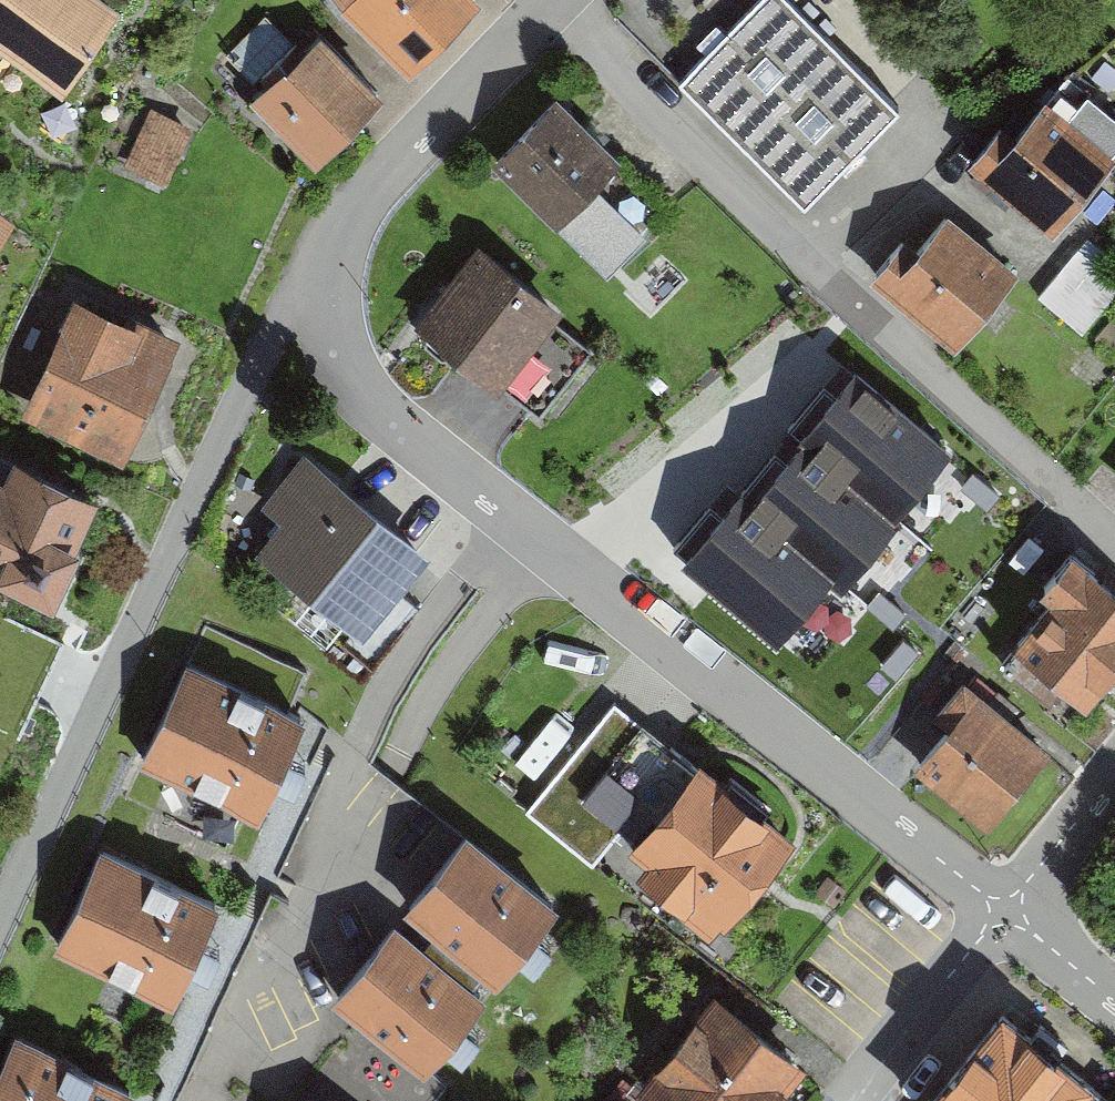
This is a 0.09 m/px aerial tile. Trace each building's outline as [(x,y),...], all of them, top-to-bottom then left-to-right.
[(61,96),(117,17),(93,0),(0,0),(0,53),(61,96)] [(470,0),(336,0),(411,78),(481,12),(470,0)] [(779,0),(769,0),(683,91),(808,209),(899,113),(779,0)] [(379,105),(324,49),(264,109),(320,165),(379,105)] [(491,168),(556,234),(598,191),(621,167),(556,102),(491,168)] [(154,110),(127,168),(164,185),(191,127),(154,110)] [(1111,160),(1052,111),(994,181),(1054,229),(1111,160)] [(598,191),(556,234),(606,283),(647,241),(621,215),(598,191)] [(15,225),(0,215),(0,247),(15,225)] [(1017,280),(956,226),(896,293),(956,347),(1017,280)] [(1079,249),(1040,298),(1082,331),(1114,289),(1114,277),(1079,249)] [(559,313),(487,255),(427,329),(499,388),(551,324),(559,313)] [(124,331),(78,309),(26,418),(120,463),(176,346),(127,323),(124,331)] [(588,352),(551,324),(499,388),(515,401),(537,418),(588,352)] [(793,377),(806,387),(775,426),(821,463),(845,482),(902,412),(819,345),(793,377)] [(775,426),(768,420),(721,475),(746,496),(773,519),(821,463),(775,426)] [(427,561),(312,471),(251,548),(366,639),(427,561)] [(22,472),(5,504),(0,502),(0,583),(48,607),(97,510),(22,472)] [(1085,577),(1021,653),(1090,711),(1114,681),(1114,602),(1085,577)] [(305,727),(195,674),(150,768),(260,821),(305,727)] [(643,726),(614,704),(530,813),(594,861),(677,752),(643,726)] [(1039,765),(975,715),(927,776),(991,825),(1039,765)] [(677,752),(643,726),(577,805),(629,847),(624,853),(644,870),(639,877),(709,935),(719,923),(722,926),(790,844),(677,752)] [(432,942),(427,949),(477,989),(482,982),(496,994),(559,917),(466,842),(404,919),(432,942)] [(216,914),(103,862),(61,953),(173,1005),(216,914)] [(395,933),(333,1012),(424,1084),(486,1006),(472,995),(477,989),(427,949),(422,954),(395,933)] [(714,1001),(634,1098),(638,1100),(787,1100),(806,1078),(714,1001)] [(1002,1020),(936,1100),(1088,1100),(1093,1094),(1002,1020)] [(17,1047),(0,1086),(0,1100),(127,1100),(129,1098),(17,1047)]
